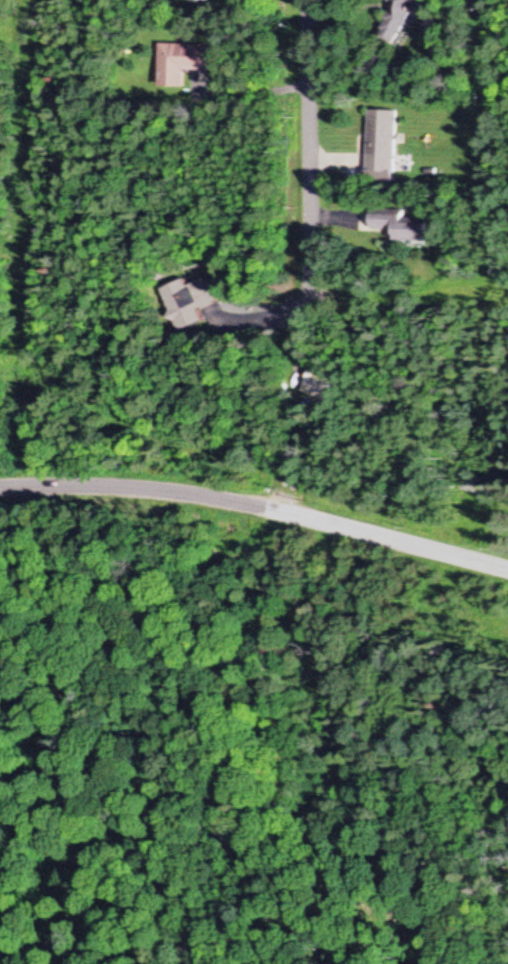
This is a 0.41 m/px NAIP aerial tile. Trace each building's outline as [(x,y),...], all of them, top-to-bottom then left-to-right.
[(397,20),(381,28),(385,35),(430,14),(424,0),(388,0),(397,20)] [(210,46),(160,45),(159,88),(185,89),(185,72),(209,72),(210,46)] [(396,174),(397,112),(369,111),(368,174),(396,174)] [(428,244),(428,226),(404,226),(404,216),(372,216),(372,232),(394,232),(393,243),(428,244)] [(158,290),(174,333),(201,323),(196,310),(215,303),(205,279),(183,287),(181,281),(158,290)] [(303,384),(333,398),(343,377),(314,363),(303,384)]
